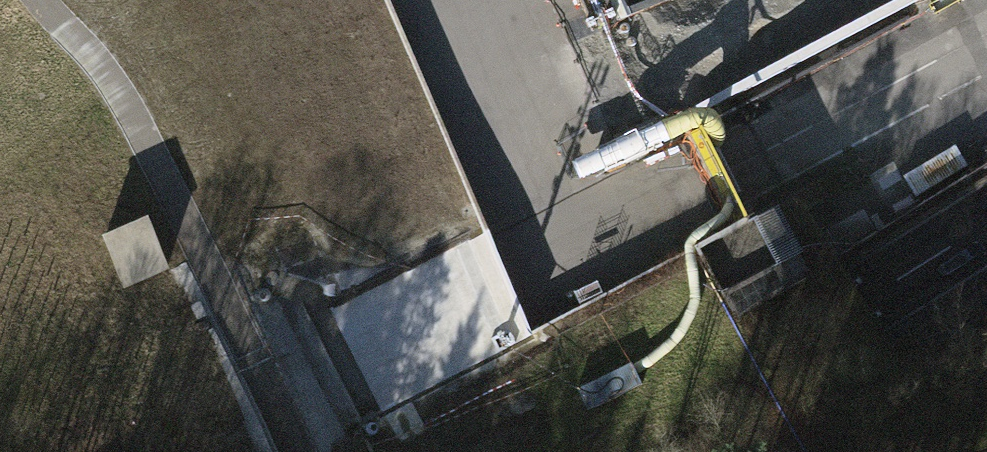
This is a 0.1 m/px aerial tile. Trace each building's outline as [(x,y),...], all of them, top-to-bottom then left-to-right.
[(466,241),(361,0),(164,0),(302,324),(466,241)] [(127,279),(175,262),(157,210),(108,227),(127,279)] [(725,320),(783,289),(745,218),(734,225),(687,249),(725,320)]
